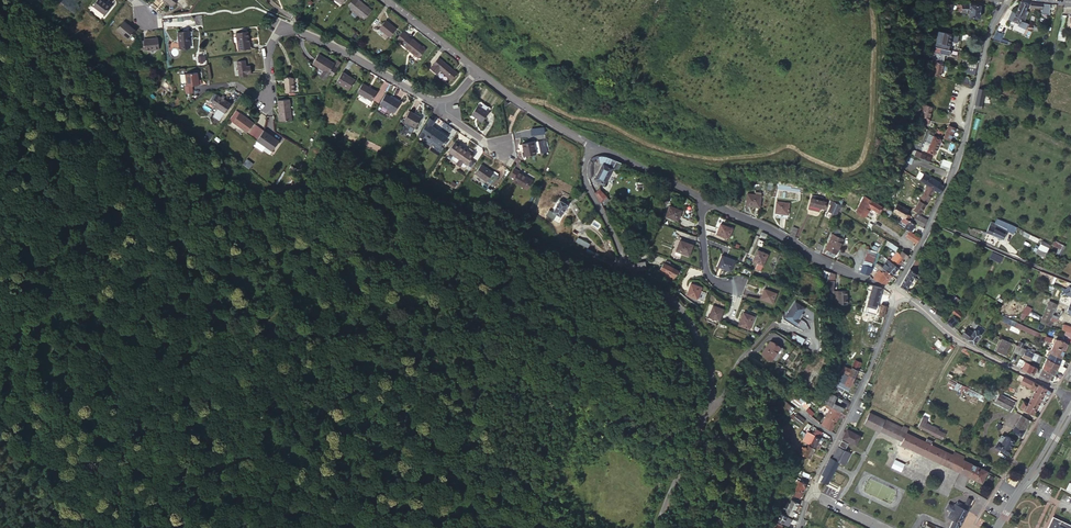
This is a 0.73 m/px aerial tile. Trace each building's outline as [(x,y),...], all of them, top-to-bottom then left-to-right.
[(105,0),(103,0),(98,8),(109,16),(115,7),(105,0)] [(356,1),(349,9),(352,12),(359,3),(356,1)] [(372,12),(360,2),(359,3),(352,12),(364,21),(372,12)] [(1026,6),(1021,3),(1016,13),(1022,16),(1026,6)] [(1033,3),(1028,3),(1029,11),(1047,11),(1047,3),(1037,4),(1033,3)] [(974,6),(970,5),(970,7),(959,6),(958,12),(970,13),(969,19),(978,19),(980,8),(974,7),(974,6)] [(1006,10),(996,25),(1001,28),(1006,19),(1018,24),(1018,25),(1026,27),(1027,23),(1024,22),(1020,20),(1022,16),(1016,13),(1006,10)] [(1058,38),(1064,40),(1068,28),(1065,27),(1067,16),(1064,15),(1058,38)] [(398,28),(387,20),(381,29),(391,37),(398,28)] [(139,34),(128,26),(123,33),(128,38),(127,40),(133,44),(139,34)] [(935,32),(922,31),(921,34),(938,36),(933,61),(943,63),(945,55),(949,55),(950,50),(948,49),(950,41),(957,44),(959,36),(951,34),(935,32)] [(185,53),(195,52),(193,33),(182,34),(185,53)] [(251,33),(241,34),(243,51),(255,50),(254,42),(252,42),(251,33)] [(409,47),(409,48),(413,51),(414,50),(422,57),(428,49),(416,39),(415,39),(411,36),(405,44),(409,47)] [(164,42),(150,44),(150,45),(152,55),(152,56),(166,54),(164,42)] [(989,68),(992,55),(987,54),(984,67),(989,68)] [(329,73),(334,75),(338,67),(333,64),(334,62),(323,56),(317,67),(329,73)] [(431,69),(437,73),(440,70),(454,81),(460,74),(440,59),(431,69)] [(249,61),(240,61),(242,78),(251,77),(251,75),(256,74),(254,66),(250,66),(249,61)] [(943,63),(933,61),(930,74),(940,77),(942,69),(946,70),(947,63),(943,63)] [(338,67),(334,75),(337,77),(344,65),(340,63),(339,65),(338,67)] [(334,75),(329,73),(326,79),(330,81),(334,75)] [(200,74),(188,75),(188,76),(189,84),(190,88),(187,88),(187,94),(194,93),(194,87),(201,87),(201,80),(200,74)] [(359,80),(346,74),(341,84),(353,91),(359,80)] [(963,78),(962,84),(972,87),(973,83),(968,82),(968,79),(963,78)] [(294,80),(285,81),(287,95),(296,94),(294,80)] [(380,92),(366,84),(361,94),(375,102),(380,92)] [(985,88),(978,87),(975,103),(981,104),(985,88)] [(234,105),(221,96),(215,105),(228,113),(234,105)] [(403,104),(388,96),(382,106),(397,114),(403,104)] [(293,101),(282,103),(282,108),(285,124),(296,122),(293,101)] [(490,113),(479,106),(473,116),(483,123),(490,113)] [(921,123),(928,124),(931,108),(924,106),(921,123)] [(258,122),(245,111),(238,120),(251,131),(258,122)] [(424,117),(413,111),(407,121),(419,127),(424,117)] [(455,133),(432,119),(429,124),(435,128),(449,137),(452,139),(455,133)] [(401,132),(410,136),(414,127),(404,123),(401,132)] [(949,126),(944,137),(950,139),(955,128),(949,126)] [(449,137),(435,128),(428,137),(442,147),(449,137)] [(282,144),(266,134),(259,145),(274,155),(282,144)] [(935,153),(941,138),(930,134),(928,139),(932,141),(930,145),(927,144),(925,149),(935,153)] [(908,138),(903,150),(908,152),(911,145),(916,148),(918,143),(913,140),(908,138)] [(540,154),(548,152),(544,139),(536,141),(540,154)] [(455,141),(448,151),(452,153),(458,143),(455,141)] [(452,153),(456,156),(469,164),(471,165),(478,155),(462,146),(458,143),(452,153)] [(535,143),(523,145),(525,157),(537,155),(535,143)] [(603,156),(600,155),(601,164),(603,165),(595,181),(605,186),(613,171),(617,162),(603,156)] [(469,164),(456,156),(454,157),(455,160),(458,162),(457,163),(463,166),(464,165),(466,167),(468,166),(469,164)] [(940,166),(941,166),(949,170),(952,161),(942,158),(940,166)] [(243,164),(249,168),(253,163),(247,159),(243,164)] [(504,173),(486,161),(480,171),(498,183),(504,173)] [(618,173),(622,165),(617,162),(613,171),(618,173)] [(521,171),(516,168),(511,176),(516,179),(514,182),(520,186),(522,185),(526,188),(531,180),(520,173),(521,171)] [(934,187),(939,190),(942,192),(945,185),(924,174),(921,180),(926,183),(934,187)] [(461,185),(455,181),(451,185),(458,189),(461,185)] [(921,212),(934,187),(926,183),(914,208),(921,212)] [(601,192),(596,195),(601,204),(607,200),(601,192)] [(756,196),(748,194),(745,206),(759,208),(761,197),(756,196)] [(825,210),(827,204),(825,203),(826,201),(819,198),(818,201),(814,199),(810,208),(820,212),(821,208),(825,210)] [(567,203),(560,199),(553,212),(560,217),(567,203)] [(880,207),(863,199),(856,213),(865,217),(869,211),(870,209),(872,210),(878,213),(880,207)] [(789,205),(776,203),(774,213),(787,215),(789,205)] [(836,219),(838,215),(839,213),(842,207),(841,207),(837,205),(836,204),(833,203),(828,214),(832,215),(830,220),(835,222),(836,219)] [(909,220),(911,215),(907,213),(909,209),(897,203),(892,212),(901,216),(909,220)] [(681,211),(669,207),(666,216),(678,220),(681,211)] [(883,207),(881,212),(889,216),(891,211),(883,207)] [(916,215),(913,222),(915,223),(918,224),(923,227),(926,219),(916,215)] [(995,224),(1007,229),(1012,232),(1015,224),(1010,222),(997,219),(995,224)] [(915,223),(913,222),(909,220),(907,223),(905,227),(911,231),(915,223)] [(732,228),(720,224),(716,234),(728,238),(732,228)] [(993,228),(990,226),(987,233),(1003,240),(1007,229),(995,224),(993,228)] [(917,243),(920,237),(912,232),(911,234),(908,232),(905,237),(917,243)] [(843,239),(832,233),(825,247),(838,254),(840,250),(838,249),(843,239)] [(1050,242),(1041,237),(1032,257),(1041,261),(1050,242)] [(591,244),(584,240),(582,244),(589,248),(591,244)] [(680,240),(676,251),(681,253),(689,256),(693,245),(680,240)] [(894,244),(886,240),(884,245),(891,248),(894,244)] [(820,254),(824,245),(819,242),(814,251),(820,254)] [(1059,250),(1056,256),(1061,258),(1066,246),(1061,244),(1054,242),(1052,247),(1059,250)] [(767,254),(757,250),(752,261),(762,266),(767,254)] [(859,273),(867,275),(874,252),(866,250),(859,273)] [(892,262),(898,267),(907,255),(902,251),(900,254),(897,258),(896,258),(892,262)] [(613,261),(596,252),(594,259),(610,267),(613,261)] [(890,261),(892,262),(896,258),(897,258),(900,254),(897,252),(890,261)] [(735,262),(721,256),(717,266),(731,271),(735,262)] [(888,259),(881,267),(886,271),(892,262),(890,261),(888,259)] [(645,266),(643,261),(636,264),(637,269),(645,266)] [(886,271),(892,275),(898,267),(892,262),(886,271)] [(666,264),(663,271),(668,274),(676,278),(680,271),(666,264)] [(917,271),(911,268),(899,288),(905,291),(917,271)] [(879,270),(871,281),(877,282),(884,274),(879,270)] [(1038,272),(1036,278),(1051,284),(1054,276),(1043,271),(1039,270),(1038,272)] [(819,278),(825,281),(826,280),(828,276),(828,273),(822,271),(819,278)] [(884,284),(892,275),(886,271),(884,274),(877,282),(884,284)] [(826,281),(824,294),(832,295),(832,290),(833,282),(826,281)] [(701,287),(690,283),(686,295),(696,299),(701,287)] [(881,287),(868,283),(867,287),(870,288),(866,301),(867,302),(866,305),(874,308),(875,303),(876,304),(881,287)] [(1068,290),(1062,288),(1061,293),(1060,293),(1060,294),(1067,298),(1070,299),(1070,292),(1068,290)] [(776,294),(764,289),(760,299),(771,304),(776,294)] [(1060,293),(1061,293),(1053,289),(1040,320),(1048,323),(1050,319),(1060,295),(1060,294),(1060,293)] [(833,307),(832,309),(834,310),(840,310),(840,306),(841,303),(845,304),(845,302),(848,302),(849,292),(832,290),(832,295),(831,302),(835,303),(834,307),(833,307)] [(1056,322),(1067,298),(1060,294),(1060,295),(1050,319),(1056,322)] [(809,304),(800,298),(792,311),(789,315),(800,323),(803,318),(799,316),(804,310),(805,310),(809,304)] [(878,314),(881,305),(876,304),(875,303),(874,308),(872,312),(878,314)] [(876,322),(882,323),(887,305),(881,304),(881,305),(878,314),(876,322)] [(723,309),(712,305),(707,317),(718,322),(723,309)] [(1025,321),(1031,308),(1026,305),(1019,318),(1025,321)] [(962,313),(955,307),(951,312),(958,317),(962,313)] [(753,316),(742,312),(737,325),(748,330),(753,316)] [(957,319),(952,315),(948,321),(952,325),(957,319)] [(1010,319),(1008,324),(1021,330),(1024,325),(1010,319)] [(1059,323),(1058,326),(1061,327),(1061,329),(1067,331),(1070,333),(1070,329),(1059,323)] [(973,342),(979,333),(972,328),(971,330),(963,324),(958,330),(973,342)] [(1024,334),(1025,332),(1021,330),(1008,324),(1005,329),(1019,335),(1020,333),(1024,334)] [(1041,332),(1024,325),(1021,330),(1025,332),(1039,338),(1041,332)] [(790,336),(802,342),(804,338),(792,332),(790,336)] [(1041,332),(1039,338),(1045,340),(1047,335),(1041,332)] [(1040,338),(1037,344),(1046,348),(1049,342),(1045,340),(1040,338)] [(944,350),(947,345),(937,339),(934,345),(944,350)] [(1012,343),(1002,339),(997,351),(1006,355),(1012,343)] [(1056,339),(1051,350),(1058,352),(1057,355),(1062,357),(1068,344),(1056,339)] [(781,349),(771,343),(762,356),(777,366),(786,351),(782,348),(781,349)] [(1023,347),(1022,347),(1019,354),(1023,356),(1027,349),(1023,347)] [(1034,357),(1036,353),(1027,349),(1023,356),(1033,360),(1034,357)] [(1051,350),(1048,358),(1062,365),(1065,359),(1062,357),(1057,355),(1058,352),(1051,350)] [(1063,373),(1067,368),(1062,365),(1048,358),(1046,363),(1057,369),(1063,373)] [(854,359),(850,367),(857,370),(860,362),(854,359)] [(1023,369),(1035,375),(1038,368),(1031,364),(1026,361),(1023,369)] [(1046,363),(1043,370),(1055,376),(1057,369),(1046,363)] [(857,370),(850,367),(847,374),(853,377),(857,370)] [(1043,370),(1040,377),(1049,382),(1050,379),(1055,382),(1057,377),(1055,376),(1043,370)] [(1018,373),(1013,371),(1010,378),(1014,380),(1018,373)] [(853,377),(847,374),(842,372),(835,384),(831,392),(836,394),(839,388),(840,388),(842,383),(848,386),(853,377)] [(1044,395),(1049,398),(1052,393),(1052,392),(1052,391),(1018,373),(1014,380),(1030,388),(1023,401),(1021,399),(1017,406),(1034,414),(1044,395)] [(822,401),(831,407),(835,409),(840,412),(843,409),(833,403),(837,395),(836,394),(831,392),(829,390),(822,401)] [(805,399),(798,394),(792,403),(799,409),(805,399)] [(997,395),(994,402),(1009,410),(1013,403),(997,395)] [(850,403),(844,399),(841,404),(848,408),(850,403)] [(793,409),(786,403),(781,411),(788,416),(793,409)] [(835,409),(831,407),(821,426),(824,428),(835,409)] [(840,412),(835,409),(824,428),(831,432),(841,413),(840,412)] [(804,421),(797,415),(793,421),(800,426),(804,421)] [(878,434),(883,423),(867,415),(862,427),(878,434)] [(1030,421),(1020,415),(1011,431),(1022,437),(1026,429),(1030,421)] [(919,426),(929,431),(936,434),(935,436),(941,439),(944,433),(938,430),(939,428),(932,425),(927,422),(928,420),(923,417),(919,426)] [(1029,431),(1034,423),(1030,421),(1026,429),(1029,431)] [(900,430),(883,423),(878,434),(944,465),(950,454),(931,445),(932,442),(925,439),(924,442),(905,434),(907,430),(901,427),(900,430)] [(861,437),(848,431),(844,439),(857,445),(861,437)] [(810,443),(810,445),(815,448),(818,442),(820,438),(814,435),(812,440),(810,439),(808,442),(810,443)] [(1006,455),(1014,441),(1006,437),(1005,439),(1001,437),(995,448),(1006,455)] [(818,442),(815,448),(821,451),(823,445),(818,442)] [(815,450),(809,447),(807,450),(803,448),(801,451),(802,451),(801,453),(802,454),(802,456),(804,457),(805,456),(810,458),(815,450)] [(838,462),(838,463),(844,465),(849,453),(845,452),(840,449),(835,460),(838,462)] [(952,455),(950,454),(944,465),(959,472),(964,461),(961,459),(952,455)] [(835,460),(830,458),(822,475),(823,476),(820,483),(827,486),(838,463),(838,462),(835,460)] [(986,471),(964,461),(959,472),(981,482),(986,471)] [(801,493),(805,484),(803,483),(802,483),(802,481),(801,480),(802,479),(798,477),(794,485),(796,487),(796,488),(795,491),(801,493)] [(798,498),(793,496),(789,503),(785,502),(782,507),(787,509),(785,513),(792,516),(797,504),(797,503),(798,498)] [(948,519),(953,522),(950,527),(959,527),(972,501),(968,499),(963,509),(955,505),(948,519)] [(810,503),(807,509),(813,512),(815,506),(810,503)] [(792,520),(776,513),(774,518),(777,520),(775,523),(782,526),(783,523),(789,526),(792,520)] [(1054,517),(1047,527),(1070,527),(1070,526),(1054,517)]
